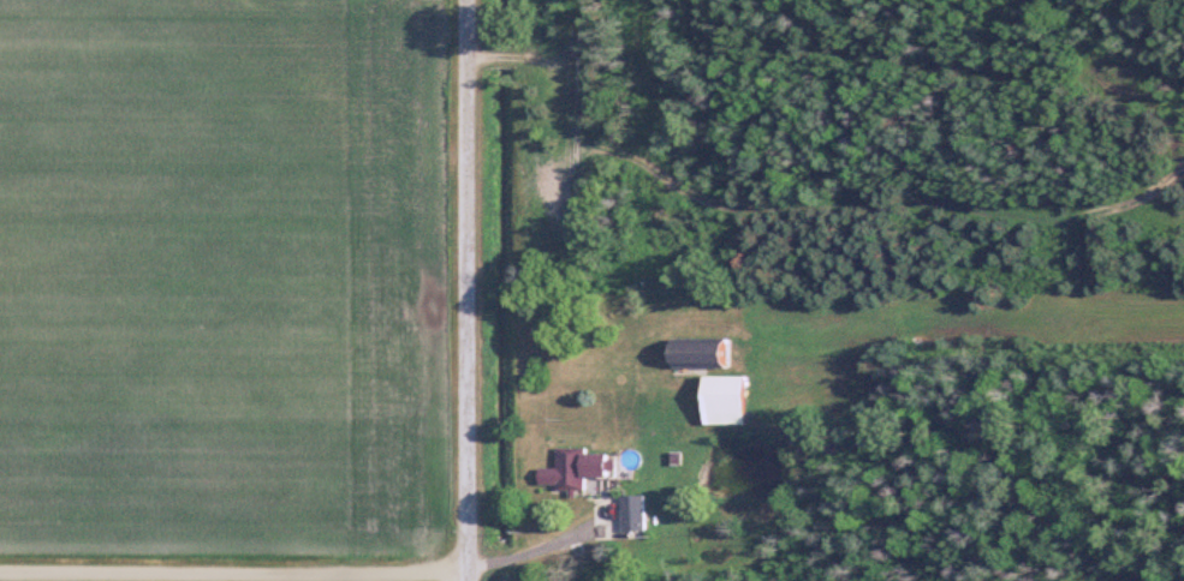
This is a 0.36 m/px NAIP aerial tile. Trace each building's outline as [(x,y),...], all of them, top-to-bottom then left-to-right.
[(744,339),(685,339),(685,365),(744,365),(744,339)] [(761,375),(719,375),(719,423),(761,423),(761,375)] [(548,487),(595,488),(595,474),(628,475),(628,450),(567,448),(567,466),(549,466),(548,487)] [(655,495),(632,495),(632,529),(655,529),(655,495)]
